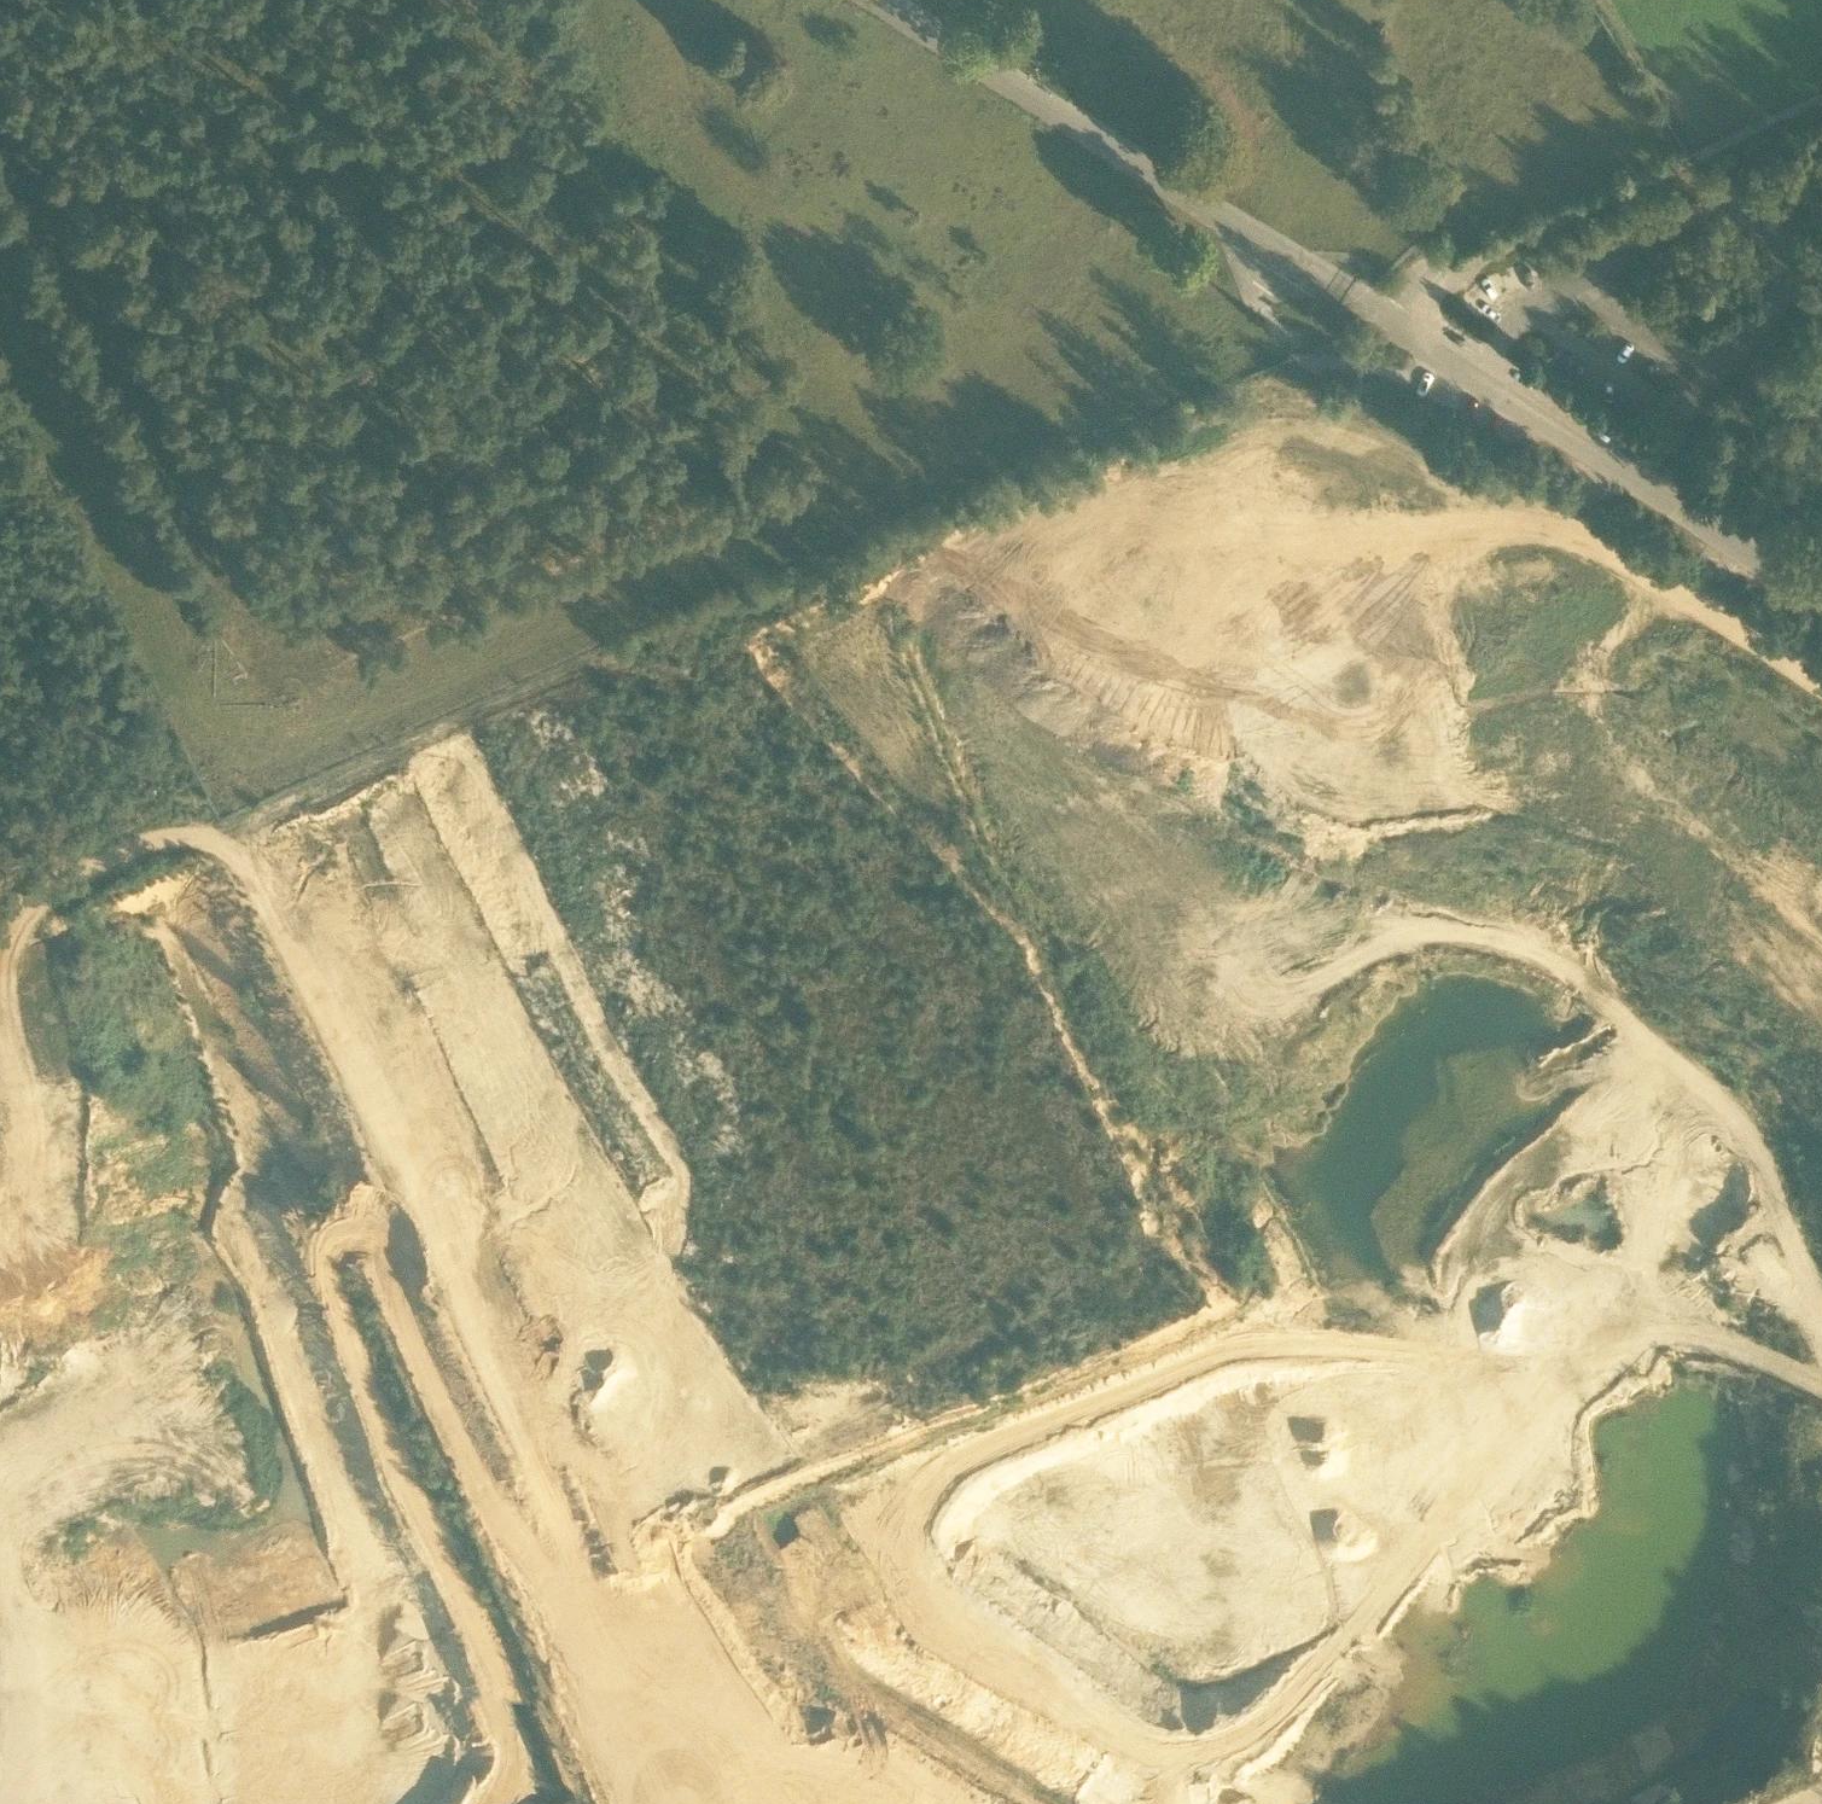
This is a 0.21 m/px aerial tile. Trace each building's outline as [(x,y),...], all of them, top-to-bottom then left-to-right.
[(1794,131),(1784,136),(1789,145),(1798,140),(1794,131)] [(1520,1792),(1480,1803),(1523,1803),(1520,1792)]
